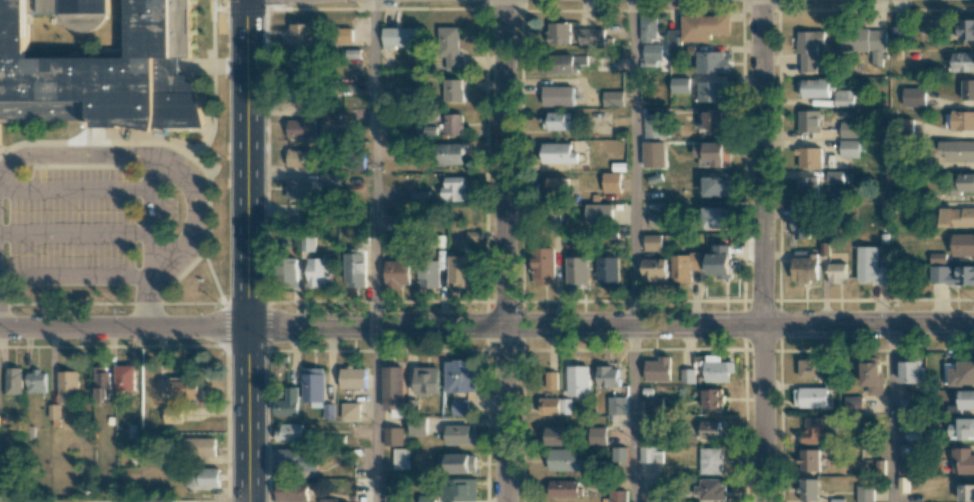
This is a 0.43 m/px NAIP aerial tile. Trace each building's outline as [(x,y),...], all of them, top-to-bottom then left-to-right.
[(87,126),(87,136),(203,134),(190,80),(177,80),(177,64),(188,64),(188,0),(123,0),(121,63),(22,60),(22,19),(107,21),(107,0),(0,0),(0,127),(87,126)] [(682,15),(682,30),(668,30),(668,42),(712,42),(711,35),(731,34),(731,15),(682,15)] [(657,16),(641,16),(641,41),(657,40),(657,16)] [(959,19),(960,40),(973,39),(973,19),(959,19)] [(570,43),(570,22),(547,23),(547,44),(570,43)] [(313,43),(313,23),(292,24),(292,43),(313,43)] [(909,27),(892,26),(892,41),(908,42),(909,27)] [(353,27),(337,28),(337,43),(353,43),(353,27)] [(383,27),(383,47),(407,47),(407,52),(416,52),(416,27),(383,27)] [(464,70),(463,53),(459,53),(458,27),(438,27),(439,57),(445,57),(445,70),(464,70)] [(613,45),(613,37),(605,37),(605,29),(579,28),(579,44),(613,45)] [(884,30),(840,30),(840,51),(872,51),(872,66),(884,66),(884,30)] [(824,31),(797,31),(797,53),(801,53),(801,72),(816,72),(816,64),(824,64),(824,54),(816,54),(816,45),(824,45),(824,31)] [(663,44),(644,44),(644,66),(662,66),(663,44)] [(361,49),(346,49),(346,58),(361,59),(361,49)] [(728,52),(697,51),(696,72),(728,72),(728,52)] [(952,52),(952,71),(973,71),(973,52),(952,52)] [(290,73),(309,72),(308,53),(289,53),(290,73)] [(587,65),(587,55),(549,54),(549,73),(577,74),(577,65),(587,65)] [(689,77),(671,77),(670,93),(689,93),(689,77)] [(463,79),(445,79),(445,101),(464,100),(463,79)] [(834,90),(835,79),(798,79),(797,97),(829,98),(829,90),(834,90)] [(973,99),(973,79),(962,79),(962,99),(973,99)] [(723,81),(697,82),(698,102),(723,101),(723,81)] [(574,106),(574,87),(543,86),(542,105),(574,106)] [(925,88),(903,88),(903,106),(925,106),(925,88)] [(853,106),(853,90),(835,89),(835,106),(853,106)] [(603,107),(623,106),(622,91),(602,91),(603,107)] [(325,120),(339,121),(340,110),(325,109),(325,120)] [(797,132),(820,132),(820,111),(798,110),(797,132)] [(705,127),(711,128),(711,134),(725,135),(726,111),(705,111),(705,127)] [(945,111),(945,129),(973,130),(973,112),(945,111)] [(566,112),(545,112),(545,130),(574,130),(573,120),(566,120),(566,112)] [(464,113),(445,114),(446,135),(464,134),(464,113)] [(664,137),(664,114),(645,115),(646,138),(664,137)] [(912,137),(913,119),(893,118),(893,137),(912,137)] [(316,120),(288,119),(288,138),(315,138),(316,120)] [(840,138),(858,138),(857,122),(840,122),(840,138)] [(859,140),(840,139),(840,157),(858,157),(859,140)] [(938,140),(938,158),(973,159),(973,141),(938,140)] [(665,141),(643,141),(643,167),(665,167),(665,141)] [(578,164),(578,151),(572,151),(572,143),(543,142),(542,163),(578,164)] [(694,157),(701,156),(701,166),(731,166),(731,142),(694,143),(694,157)] [(465,164),(465,143),(439,143),(440,164),(465,164)] [(821,168),(821,147),(797,147),(796,167),(821,168)] [(287,150),(287,166),(315,167),(316,150),(287,150)] [(363,170),(362,159),(346,159),(347,171),(363,170)] [(842,171),(826,171),(826,183),(842,184),(842,171)] [(621,173),(603,172),(603,192),(621,193),(621,173)] [(320,184),(337,185),(338,173),(321,173),(320,184)] [(951,174),(950,192),(973,192),(973,175),(951,174)] [(465,201),(464,176),(444,177),(444,201),(465,201)] [(817,177),(798,176),(798,198),(816,199),(817,177)] [(569,177),(549,177),(549,194),(569,195),(569,177)] [(701,196),(730,196),(730,177),(701,177),(701,196)] [(313,180),(288,179),(287,199),(313,200),(313,180)] [(429,191),(412,191),(413,202),(430,201),(429,191)] [(613,203),(585,204),(586,223),(613,222),(613,203)] [(730,206),(702,207),(703,229),(731,228),(730,206)] [(942,207),(942,226),(973,227),(973,208),(942,207)] [(649,226),(663,226),(664,214),(650,213),(649,226)] [(794,238),(810,239),(810,214),(794,214),(794,238)] [(482,231),(467,231),(467,241),(482,240),(482,231)] [(973,256),(973,233),(953,234),(953,256),(973,256)] [(662,235),(645,235),(645,251),(662,250),(662,235)] [(316,250),(316,236),(302,237),(302,250),(316,250)] [(708,253),(707,277),(730,278),(731,245),(714,245),(714,253),(708,253)] [(555,284),(555,247),(533,247),(534,285),(555,284)] [(877,247),(858,247),(857,283),(888,283),(888,266),(877,266),(877,247)] [(346,287),(366,287),(366,250),(345,250),(346,287)] [(947,253),(931,253),(931,263),(947,263),(947,253)] [(674,254),(673,283),(692,283),(692,270),(701,270),(701,254),(674,254)] [(470,286),(471,256),(450,255),(449,286),(470,286)] [(792,281),(818,282),(818,257),(793,256),(792,281)] [(589,257),(567,257),(567,284),(589,285),(589,257)] [(598,284),(620,284),(619,257),(597,257),(598,284)] [(299,258),(281,258),(281,286),(300,285),(299,258)] [(331,258),(309,258),(310,287),(332,287),(331,258)] [(667,258),(643,258),(642,281),(667,282),(667,258)] [(411,261),(386,260),(386,286),(410,286),(411,261)] [(421,288),(440,288),(440,261),(421,261),(421,288)] [(828,282),(845,282),(845,263),(828,263),(828,282)] [(958,274),(951,274),(951,266),(930,265),(930,284),(973,284),(973,266),(958,266),(958,274)] [(729,382),(730,373),(734,373),(734,362),(720,362),(720,355),(705,355),(704,381),(729,382)] [(645,380),(671,381),(671,356),(659,356),(659,361),(646,361),(645,380)] [(822,378),(821,358),(799,359),(799,378),(822,378)] [(868,395),(883,395),(882,359),(861,359),(862,386),(868,386),(868,395)] [(445,391),(476,392),(476,361),(446,360),(445,391)] [(899,383),(919,383),(920,361),(900,361),(899,383)] [(973,384),(973,362),(944,362),(944,385),(973,384)] [(115,365),(116,390),(136,390),(135,365),(115,365)] [(96,366),(96,399),(110,399),(109,366),(96,366)] [(404,367),(384,366),(384,410),(404,410),(404,367)] [(415,394),(440,394),(439,366),(414,367),(415,394)] [(589,366),(568,366),(568,398),(590,397),(589,366)] [(598,386),(619,386),(619,366),(598,366),(598,386)] [(6,394),(22,394),(22,367),(6,367),(6,394)] [(366,368),(341,367),(341,388),(366,389),(366,368)] [(304,401),(326,401),(325,368),(304,368),(304,401)] [(680,383),(693,383),(693,370),(681,370),(680,383)] [(46,392),(46,371),(27,371),(28,392),(46,392)] [(78,371),(58,371),(59,399),(79,399),(78,371)] [(558,372),(544,371),(544,389),(557,389),(558,372)] [(287,387),(300,387),(300,415),(276,415),(276,401),(288,401),(287,387)] [(827,388),(794,387),(793,407),(827,407),(827,388)] [(703,389),(702,409),(722,409),(722,389),(703,389)] [(973,409),(973,390),(960,390),(960,409),(973,409)] [(626,396),(608,397),(608,415),(626,414),(626,396)] [(862,412),(861,396),(844,397),(844,413),(862,412)] [(561,397),(540,397),(540,414),(571,414),(571,399),(561,399),(561,397)] [(662,398),(646,398),(646,414),(662,414),(662,398)] [(468,414),(468,399),(451,399),(452,415),(468,414)] [(360,402),(343,403),(343,420),(361,419),(360,402)] [(60,404),(49,404),(48,419),(59,419),(60,404)] [(165,423),(182,422),(182,406),(164,407),(165,423)] [(409,435),(427,435),(427,418),(410,417),(409,435)] [(804,442),(830,442),(831,428),(824,428),(825,418),(804,417),(804,442)] [(958,418),(958,424),(948,423),(948,439),(973,440),(973,418),(958,418)] [(700,437),(720,437),(720,421),(700,421),(700,437)] [(304,423),(278,424),(279,441),(304,441),(304,423)] [(446,445),(475,444),(475,432),(470,432),(470,425),(446,425),(446,445)] [(542,445),(568,446),(569,427),(542,426),(542,445)] [(606,427),(588,426),(588,444),(606,445),(606,427)] [(385,446),(403,445),(403,427),(384,428),(385,446)] [(216,438),(181,437),(180,455),(216,456),(216,438)] [(627,447),(612,446),(612,461),(627,462),(627,447)] [(662,462),(662,448),(640,447),(640,462),(662,462)] [(722,447),(700,448),(700,474),(722,473),(722,447)] [(394,469),(408,469),(409,448),(394,448),(394,469)] [(548,470),(581,471),(582,457),(577,457),(577,449),(548,448),(548,470)] [(972,455),(973,448),(953,448),(952,473),(973,474),(973,455),(972,455)] [(277,471),(318,470),(318,449),(276,450),(277,471)] [(819,449),(798,449),(798,471),(819,471),(819,449)] [(439,455),(440,473),(476,472),(475,454),(439,455)] [(909,459),(898,458),(897,475),(909,475),(909,459)] [(219,468),(186,469),(187,487),(220,487),(219,468)] [(442,501),(477,500),(476,478),(442,479),(442,501)] [(725,500),(725,479),(699,478),(699,486),(691,486),(691,495),(700,495),(699,500),(725,500)] [(800,500),(818,500),(818,478),(800,479),(800,500)] [(580,481),(549,480),(549,497),(580,497),(580,481)] [(308,481),(278,481),(277,501),(293,501),(308,501),(308,481)] [(973,501),(973,484),(959,484),(959,501),(973,501)] [(873,486),(857,486),(857,501),(874,501),(873,486)] [(626,490),(610,490),(610,501),(626,501),(626,490)] [(654,492),(640,492),(641,501),(655,501),(654,492)]
